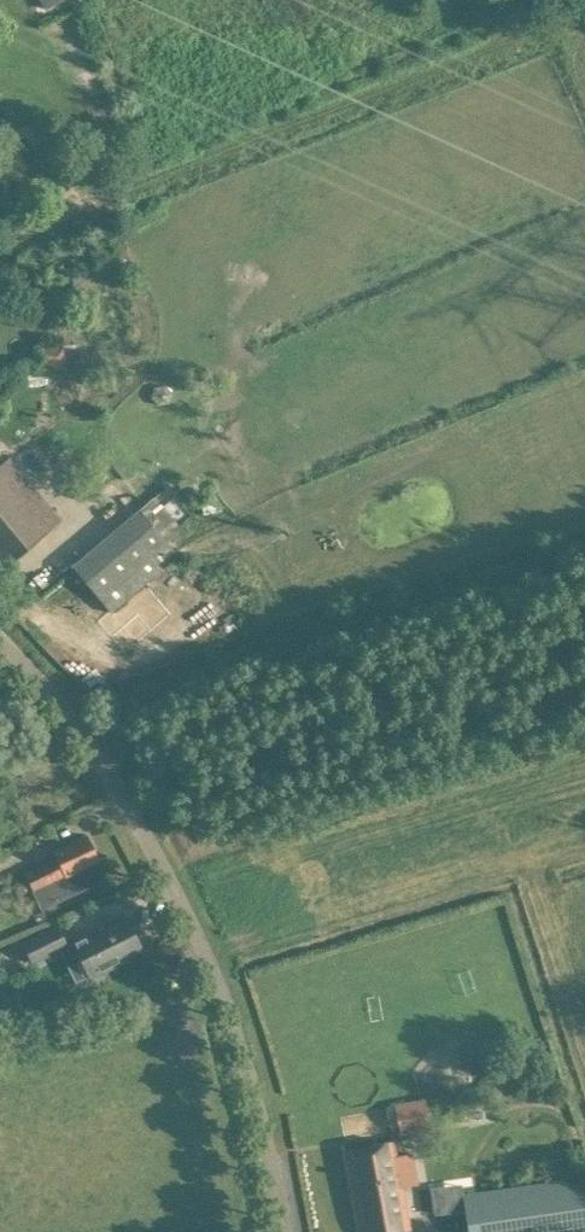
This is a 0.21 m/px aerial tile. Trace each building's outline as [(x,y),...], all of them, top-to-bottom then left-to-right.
[(65,5),(62,0),(37,0),(45,15),(65,5)] [(61,342),(37,344),(39,368),(64,365),(61,342)] [(10,563),(62,519),(9,457),(0,464),(0,551),(10,563)] [(120,526),(72,566),(110,611),(98,621),(125,652),(171,613),(145,582),(178,555),(173,549),(167,541),(181,529),(153,498),(141,510),(140,509),(120,526)] [(57,858),(25,873),(31,887),(33,890),(43,910),(105,880),(96,861),(99,859),(87,834),(65,845),(53,851),(57,858)] [(71,940),(89,977),(126,959),(124,956),(142,947),(127,917),(88,936),(86,933),(71,940)] [(58,925),(22,943),(31,962),(67,944),(58,925)] [(396,1105),(401,1133),(430,1127),(425,1100),(396,1105)] [(396,1155),(394,1141),(347,1149),(362,1231),(410,1231),(402,1186),(419,1183),(413,1152),(396,1155)] [(468,1231),(584,1231),(584,1198),(582,1177),(463,1194),(468,1231)]
